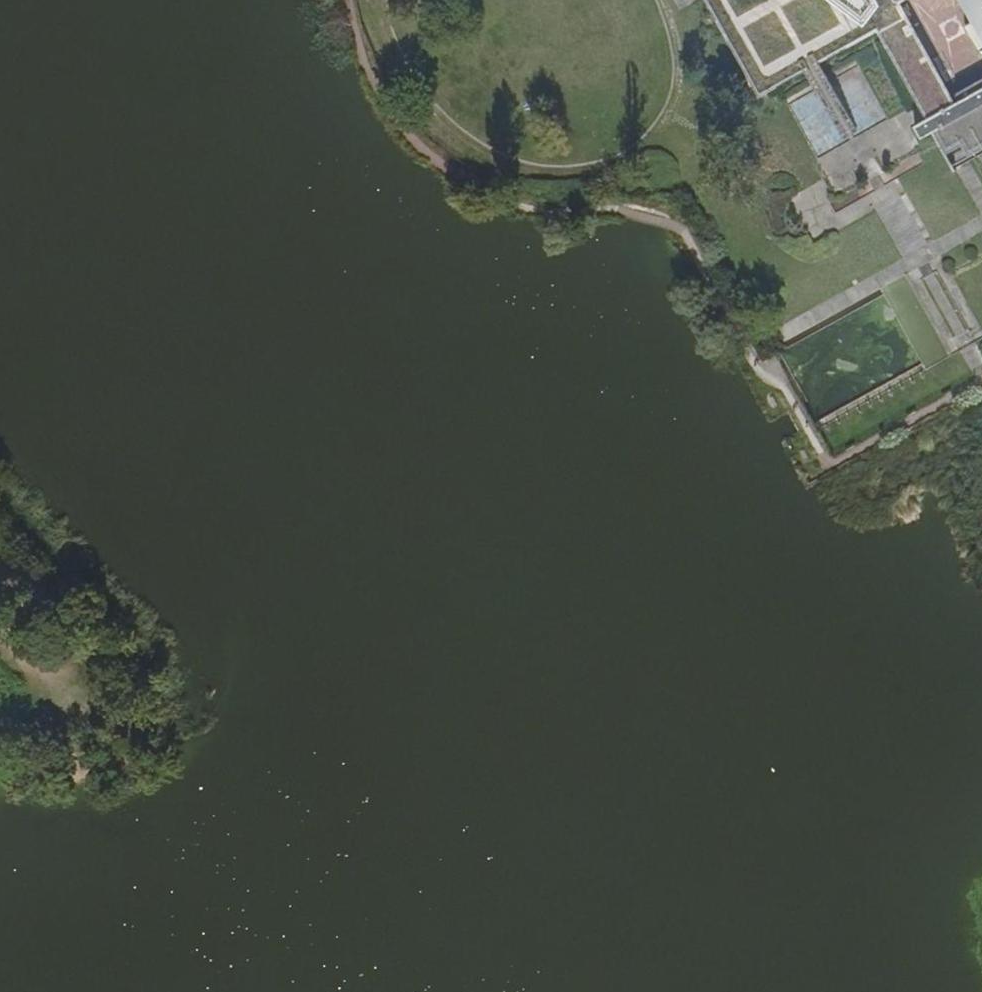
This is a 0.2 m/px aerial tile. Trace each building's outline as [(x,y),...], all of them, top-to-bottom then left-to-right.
[(716,20),(751,0),(704,0),(716,20)] [(716,20),(758,95),(873,31),(886,14),(878,0),(751,0),(716,20)] [(886,14),(873,31),(923,120),(954,103),(898,3),(904,0),(878,0),(886,14)] [(981,26),(981,0),(968,0),(981,26)] [(954,103),(923,120),(912,126),(919,140),(931,133),(950,167),(952,165),(955,164),(949,155),(981,137),(981,87),(954,103)]
